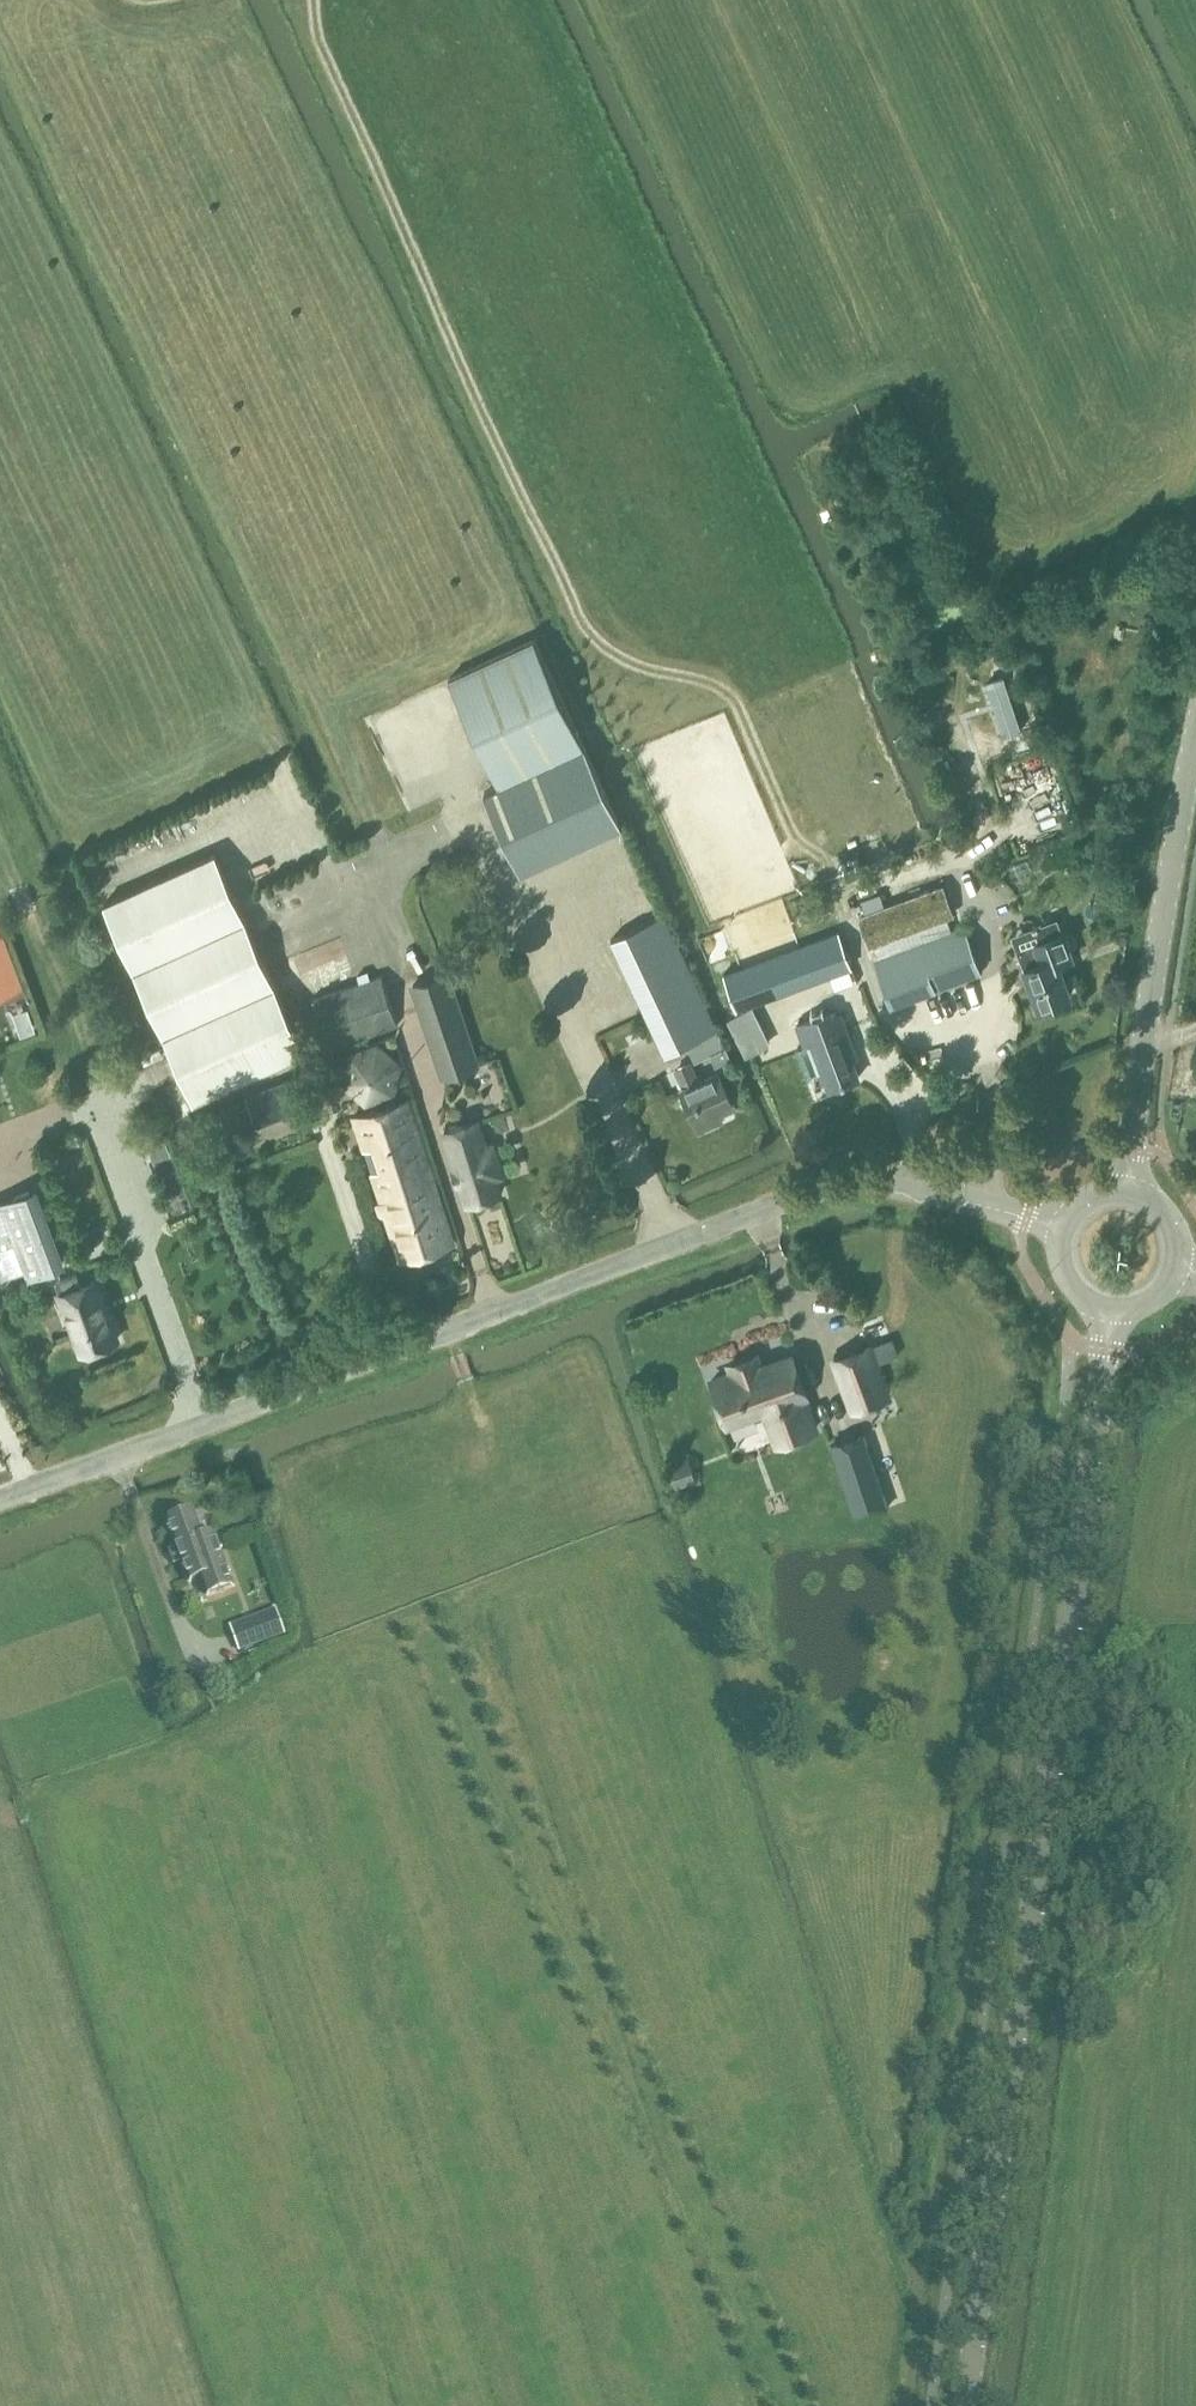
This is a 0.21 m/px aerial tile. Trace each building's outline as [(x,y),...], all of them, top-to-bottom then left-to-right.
[(532,636),(448,676),(499,785),(585,745),(532,636)] [(521,873),(576,849),(623,827),(620,819),(586,747),(484,795),(521,873)] [(215,853),(105,902),(194,1101),(305,1051),(215,853)] [(851,892),(869,939),(951,909),(932,864),(851,892)] [(612,939),(614,943),(666,1054),(688,1044),(718,1030),(664,914),(612,939)] [(876,962),(891,1004),(981,971),(965,929),(876,962)] [(737,1008),(802,985),(852,966),(852,965),(839,931),(724,973),(737,1008)] [(1062,933),(1039,942),(1045,959),(1025,966),(1040,1005),(1070,993),(1056,956),(1068,951),(1070,956),(1071,955),(1063,932),(1061,933),(1062,933)] [(414,984),(443,1075),(477,1064),(448,973),(414,984)] [(382,974),(313,998),(330,1048),(399,1024),(382,974)] [(817,1055),(830,1088),(860,1076),(847,1044),(852,1042),(841,1013),(834,1016),(831,1010),(797,1023),(810,1058),(817,1055)] [(696,1061),(705,1057),(712,1054),(718,1069),(733,1062),(718,1030),(688,1044),(696,1061)] [(399,1063),(378,1044),(351,1053),(344,1083),(366,1100),(394,1091),(399,1063)] [(691,1063),(676,1070),(684,1088),(682,1089),(700,1129),(722,1119),(719,1111),(734,1104),(719,1072),(700,1081),(691,1063)] [(250,1097),(263,1129),(300,1115),(288,1082),(250,1097)] [(454,1242),(408,1098),(355,1115),(402,1259),(454,1242)] [(477,1120),(445,1130),(468,1201),(500,1191),(494,1174),(501,1172),(492,1142),(485,1144),(477,1120)] [(0,1199),(0,1273),(2,1277),(26,1268),(29,1277),(66,1261),(37,1184),(0,1199)] [(66,1308),(82,1349),(117,1335),(94,1276),(80,1282),(76,1271),(56,1278),(60,1290),(57,1291),(64,1309),(66,1308)] [(870,1346),(835,1359),(853,1408),(888,1395),(876,1364),(899,1356),(893,1339),(870,1347),(870,1346)] [(759,1359),(732,1369),(733,1372),(712,1380),(728,1423),(779,1404),(791,1438),(816,1428),(803,1395),(807,1393),(793,1355),(762,1366),(759,1359)] [(902,1507),(878,1435),(846,1446),(871,1518),(902,1507)] [(695,1478),(689,1459),(671,1465),(676,1484),(695,1478)] [(168,1524),(190,1584),(201,1580),(208,1598),(233,1588),(214,1537),(204,1541),(194,1515),(168,1524)] [(231,1629),(239,1652),(284,1636),(276,1613),(231,1629)]
